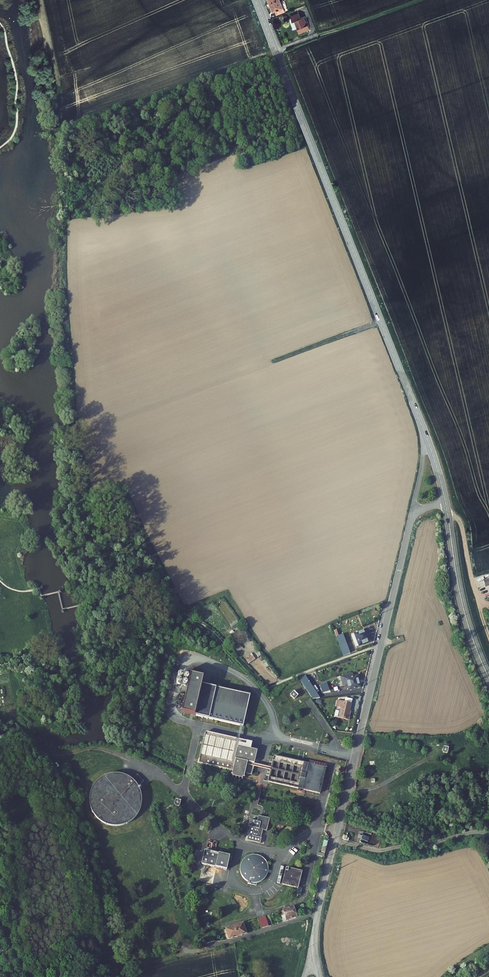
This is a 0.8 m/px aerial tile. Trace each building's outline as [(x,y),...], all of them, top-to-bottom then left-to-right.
[(280,0),(275,0),(269,2),(268,2),(271,10),(274,9),(276,14),(284,11),(280,0)] [(299,15),(292,17),(294,23),(296,23),(301,35),(311,31),(310,28),(308,28),(306,22),(302,23),(299,15)] [(288,27),(277,31),(280,39),(291,35),(288,27)] [(368,630),(356,635),(359,645),(372,640),(368,630)] [(345,655),(351,653),(345,639),(340,641),(345,655)] [(191,675),(183,712),(243,726),(250,696),(202,685),(204,678),(191,675)] [(344,679),(343,676),(336,678),(340,688),(346,686),(347,690),(360,687),(356,675),(344,679)] [(305,686),(312,699),(320,698),(312,684),(305,686)] [(347,720),(351,704),(342,701),(337,718),(347,720)] [(251,743),(205,731),(197,761),(231,770),(229,775),(231,775),(230,777),(241,780),(242,778),(245,778),(246,774),(250,775),(256,751),(249,749),(251,743)] [(267,783),(318,797),(325,772),(274,758),(267,783)] [(102,779),(95,786),(89,804),(93,814),(101,822),(106,824),(112,821),(113,821),(114,824),(119,825),(123,824),(123,822),(127,823),(127,821),(130,820),(128,815),(133,817),(130,814),(136,812),(134,810),(127,812),(133,807),(131,804),(132,801),(134,801),(140,795),(140,794),(135,781),(114,774),(102,779)] [(133,780),(139,785),(143,781),(137,775),(133,780)] [(252,828),(248,840),(261,843),(264,831),(268,832),(271,819),(260,816),(259,822),(252,820),(250,827),(252,828)] [(317,853),(317,856),(324,858),(328,842),(324,841),(321,853),(317,853)] [(206,851),(202,864),(227,870),(230,857),(206,851)] [(241,874),(242,876),(243,878),(244,879),(246,881),(247,881),(248,882),(250,883),(251,883),(253,884),(256,884),(258,883),(260,883),(262,882),(264,881),(264,880),(266,879),(266,878),(267,876),(268,875),(269,873),(269,872),(269,870),(269,868),(269,866),(269,865),(268,864),(267,863),(266,861),(265,859),(264,858),(262,857),(261,857),(259,856),(257,855),(256,855),(254,855),(252,855),(251,856),(249,856),(248,857),(246,858),(244,859),(244,860),(243,862),(242,863),(241,864),(241,865),(241,867),(240,869),(240,871),(241,872),(241,874)] [(283,885),(298,889),(302,873),(287,870),(283,885)] [(286,923),(299,919),(296,909),(284,912),(286,917),(284,917),(286,923)] [(262,930),(270,928),(266,917),(258,919),(262,930)] [(211,926),(213,920),(204,918),(202,924),(211,926)] [(230,939),(248,934),(244,923),(227,929),(230,939)] [(201,938),(203,945),(215,942),(212,934),(201,938)]
